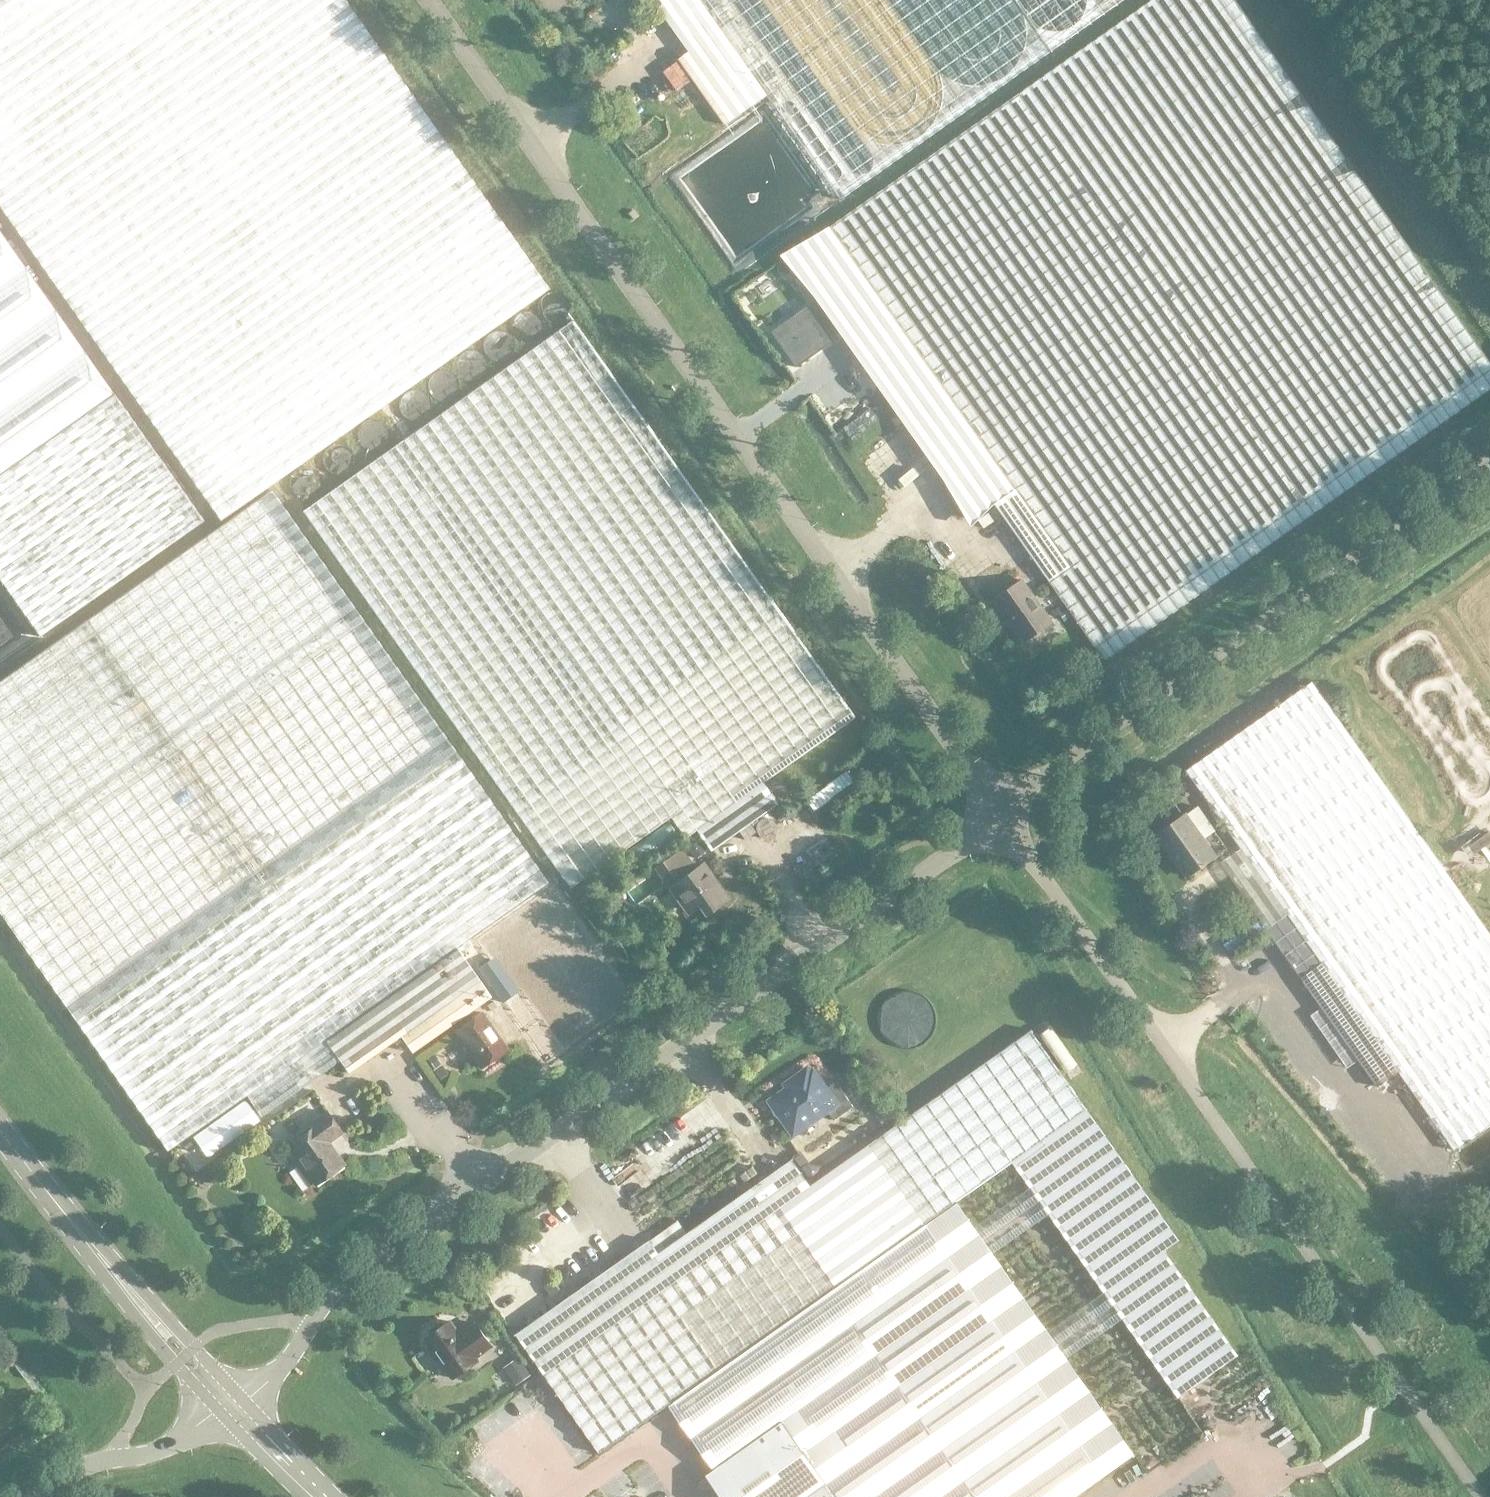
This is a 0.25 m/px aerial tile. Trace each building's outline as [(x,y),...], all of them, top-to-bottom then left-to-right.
[(161,436),(221,525),(548,292),(548,291),(487,207),(490,205),(345,0),(0,0),(0,207),(161,436)] [(736,117),(767,95),(841,199),(1124,0),(654,0),(736,117)] [(946,480),(973,518),(995,503),(1106,660),(1489,389),(1489,359),(1237,0),(1152,0),(788,256),(824,306),(833,319),(946,480)] [(0,231),(0,578),(40,635),(203,519),(0,231)] [(808,301),(770,328),(796,364),(833,337),(824,324),(833,319),(824,306),(815,312),(808,301)] [(680,840),(695,829),(710,850),(776,803),(762,782),(850,720),(570,322),(303,510),(569,887),(666,819),(680,840)] [(0,683),(0,913),(168,1151),(181,1142),(247,1096),(262,1117),(340,1062),(347,1072),(399,1035),(410,1052),(489,996),(456,948),(547,884),(363,622),(271,492),(0,683)] [(995,600),(1024,641),(1053,621),(1024,579),(995,600)] [(1316,953),(1454,1149),(1489,1123),(1489,932),(1314,682),(1187,771),(1316,953)] [(806,800),(813,810),(855,780),(848,770),(806,800)] [(1186,814),(1158,833),(1188,875),(1216,856),(1186,814)] [(700,838),(689,846),(696,856),(707,848),(700,838)] [(687,847),(671,858),(685,878),(678,883),(694,905),(709,894),(715,902),(731,890),(710,860),(701,866),(687,847)] [(507,1048),(481,1011),(454,1030),(480,1067),(507,1048)] [(516,1333),(600,1452),(674,1400),(742,1496),(1072,1496),(1105,1474),(927,1222),(1012,1162),(1178,1398),(1239,1355),(1165,1250),(1180,1239),(1032,1029),(811,1185),(792,1158),(659,1252),(650,1239),(516,1333)] [(434,1053),(428,1057),(435,1067),(441,1062),(434,1053)] [(795,1079),(797,1082),(770,1100),(773,1104),(773,1107),(774,1110),(775,1113),(777,1115),(779,1116),(783,1118),(792,1131),(812,1117),(817,1118),(828,1110),(834,1120),(854,1106),(837,1082),(827,1089),(814,1070),(811,1072),(808,1068),(793,1079),(794,1080),(795,1079)] [(880,1103),(873,1108),(885,1126),(892,1121),(880,1103)] [(314,1184),(343,1163),(327,1141),(340,1132),(325,1111),(311,1121),(315,1126),(287,1145),(300,1163),(289,1171),(302,1190),(312,1182),(314,1184)] [(745,1182),(759,1173),(753,1165),(739,1175),(745,1182)] [(476,1357),(493,1345),(477,1322),(460,1334),(451,1320),(444,1325),(442,1322),(430,1330),(432,1333),(426,1338),(431,1345),(428,1348),(437,1361),(440,1358),(454,1378),(479,1360),(476,1357)] [(510,1388),(530,1374),(519,1359),(499,1373),(510,1388)]
